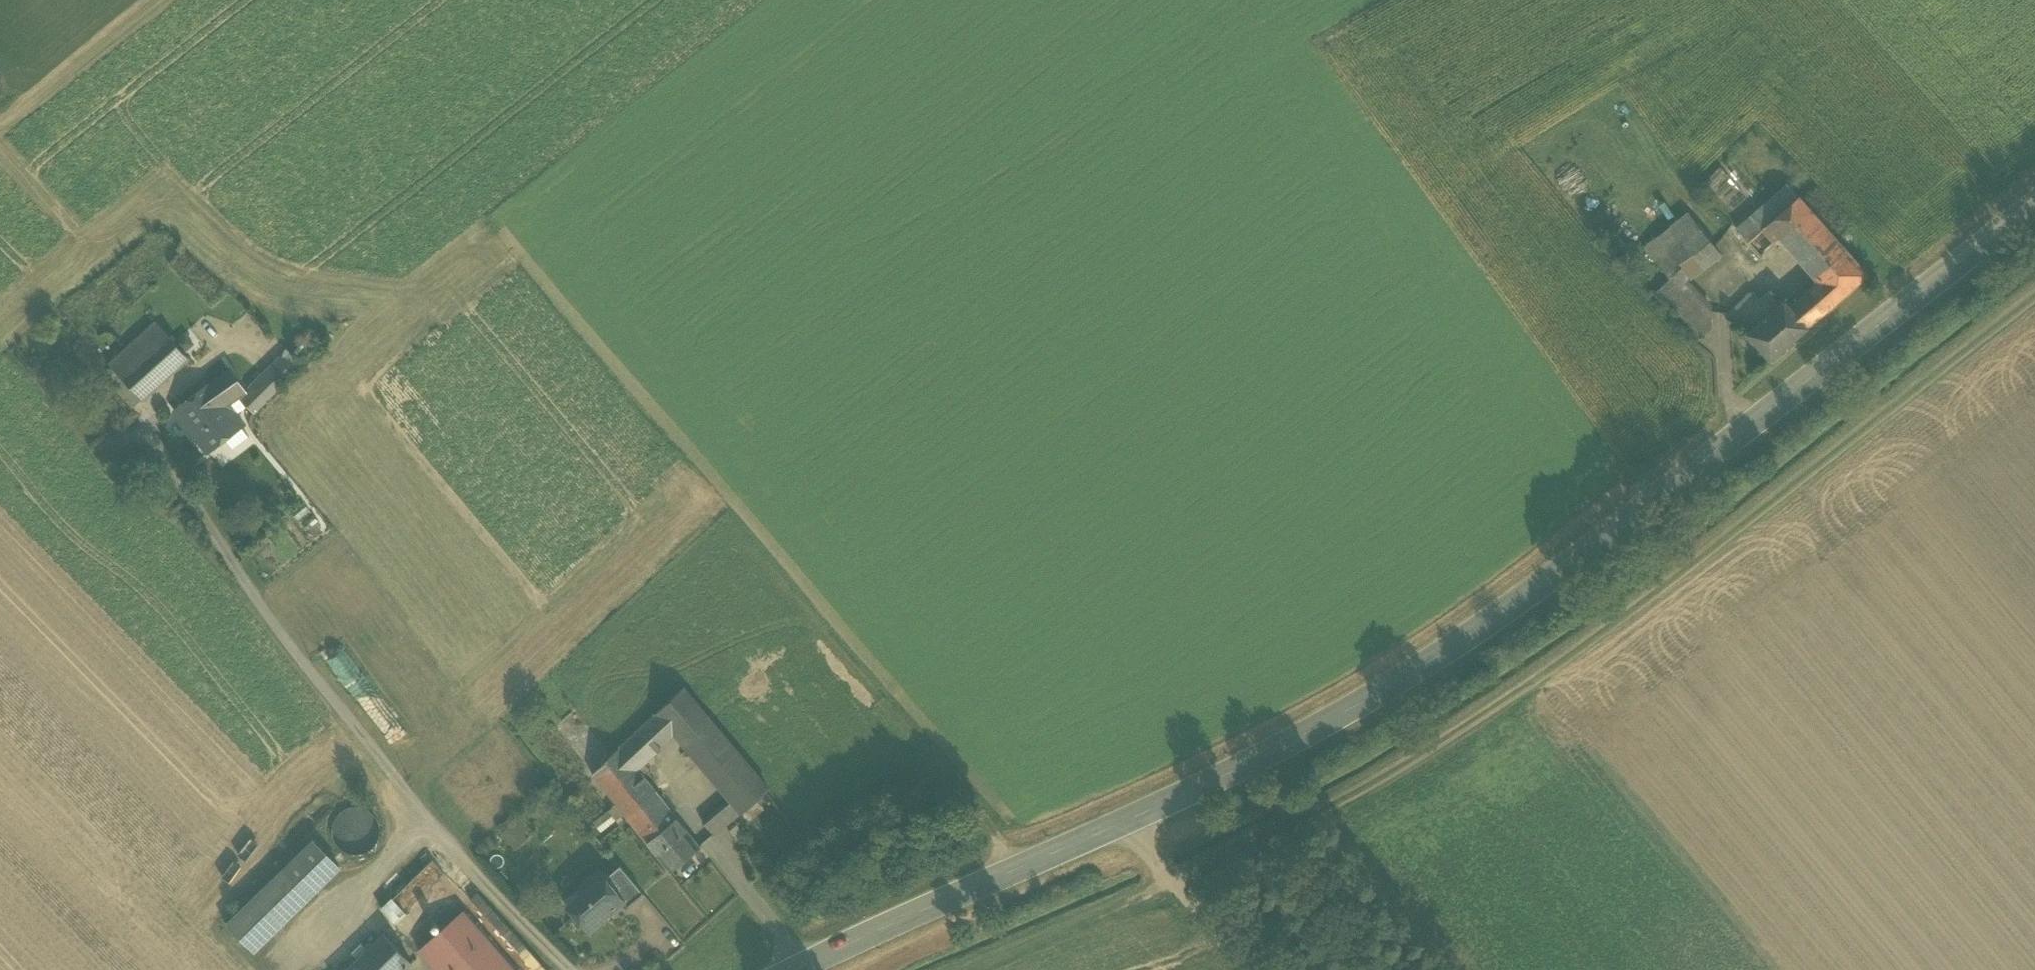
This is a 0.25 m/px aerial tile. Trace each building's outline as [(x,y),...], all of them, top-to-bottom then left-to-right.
[(1728,313),(1769,360),(1822,315),(1867,275),(1786,184),(1736,228),(1748,242),(1762,230),(1774,243),(1779,239),(1818,284),(1789,308),(1784,302),(1779,305),(1767,292),(1759,300),(1752,293),(1728,313)] [(1688,213),(1643,248),(1669,279),(1678,271),(1687,281),(1720,255),(1688,213)] [(1712,305),(1687,281),(1678,271),(1669,279),(1657,291),(1702,336),(1712,328),(1712,305)] [(120,359),(153,396),(200,354),(167,317),(120,359)] [(222,379),(183,408),(218,457),(254,431),(235,405),(261,386),(249,370),(227,386),(222,379)] [(678,872),(784,785),(693,674),(587,762),(678,872)] [(600,830),(621,814),(614,805),(592,820),(600,830)] [(353,806),(345,808),(339,813),(334,820),(332,829),(333,834),(335,841),(341,848),(348,852),(353,854),(362,853),(372,848),(377,842),(380,834),(381,829),(379,821),(375,814),(368,809),(362,806),(353,806)] [(514,847),(529,831),(514,818),(499,834),(514,847)] [(236,916),(267,947),(353,864),(322,832),(236,916)] [(619,867),(605,879),(625,903),(624,904),(627,906),(642,894),(619,867)] [(565,905),(589,933),(624,904),(625,903),(605,879),(598,870),(575,888),(579,893),(565,905)] [(426,947),(447,969),(553,969),(482,894),(426,947)] [(391,896),(378,905),(392,923),(405,913),(391,896)] [(355,969),(417,969),(415,968),(422,961),(394,931),(355,969)]
